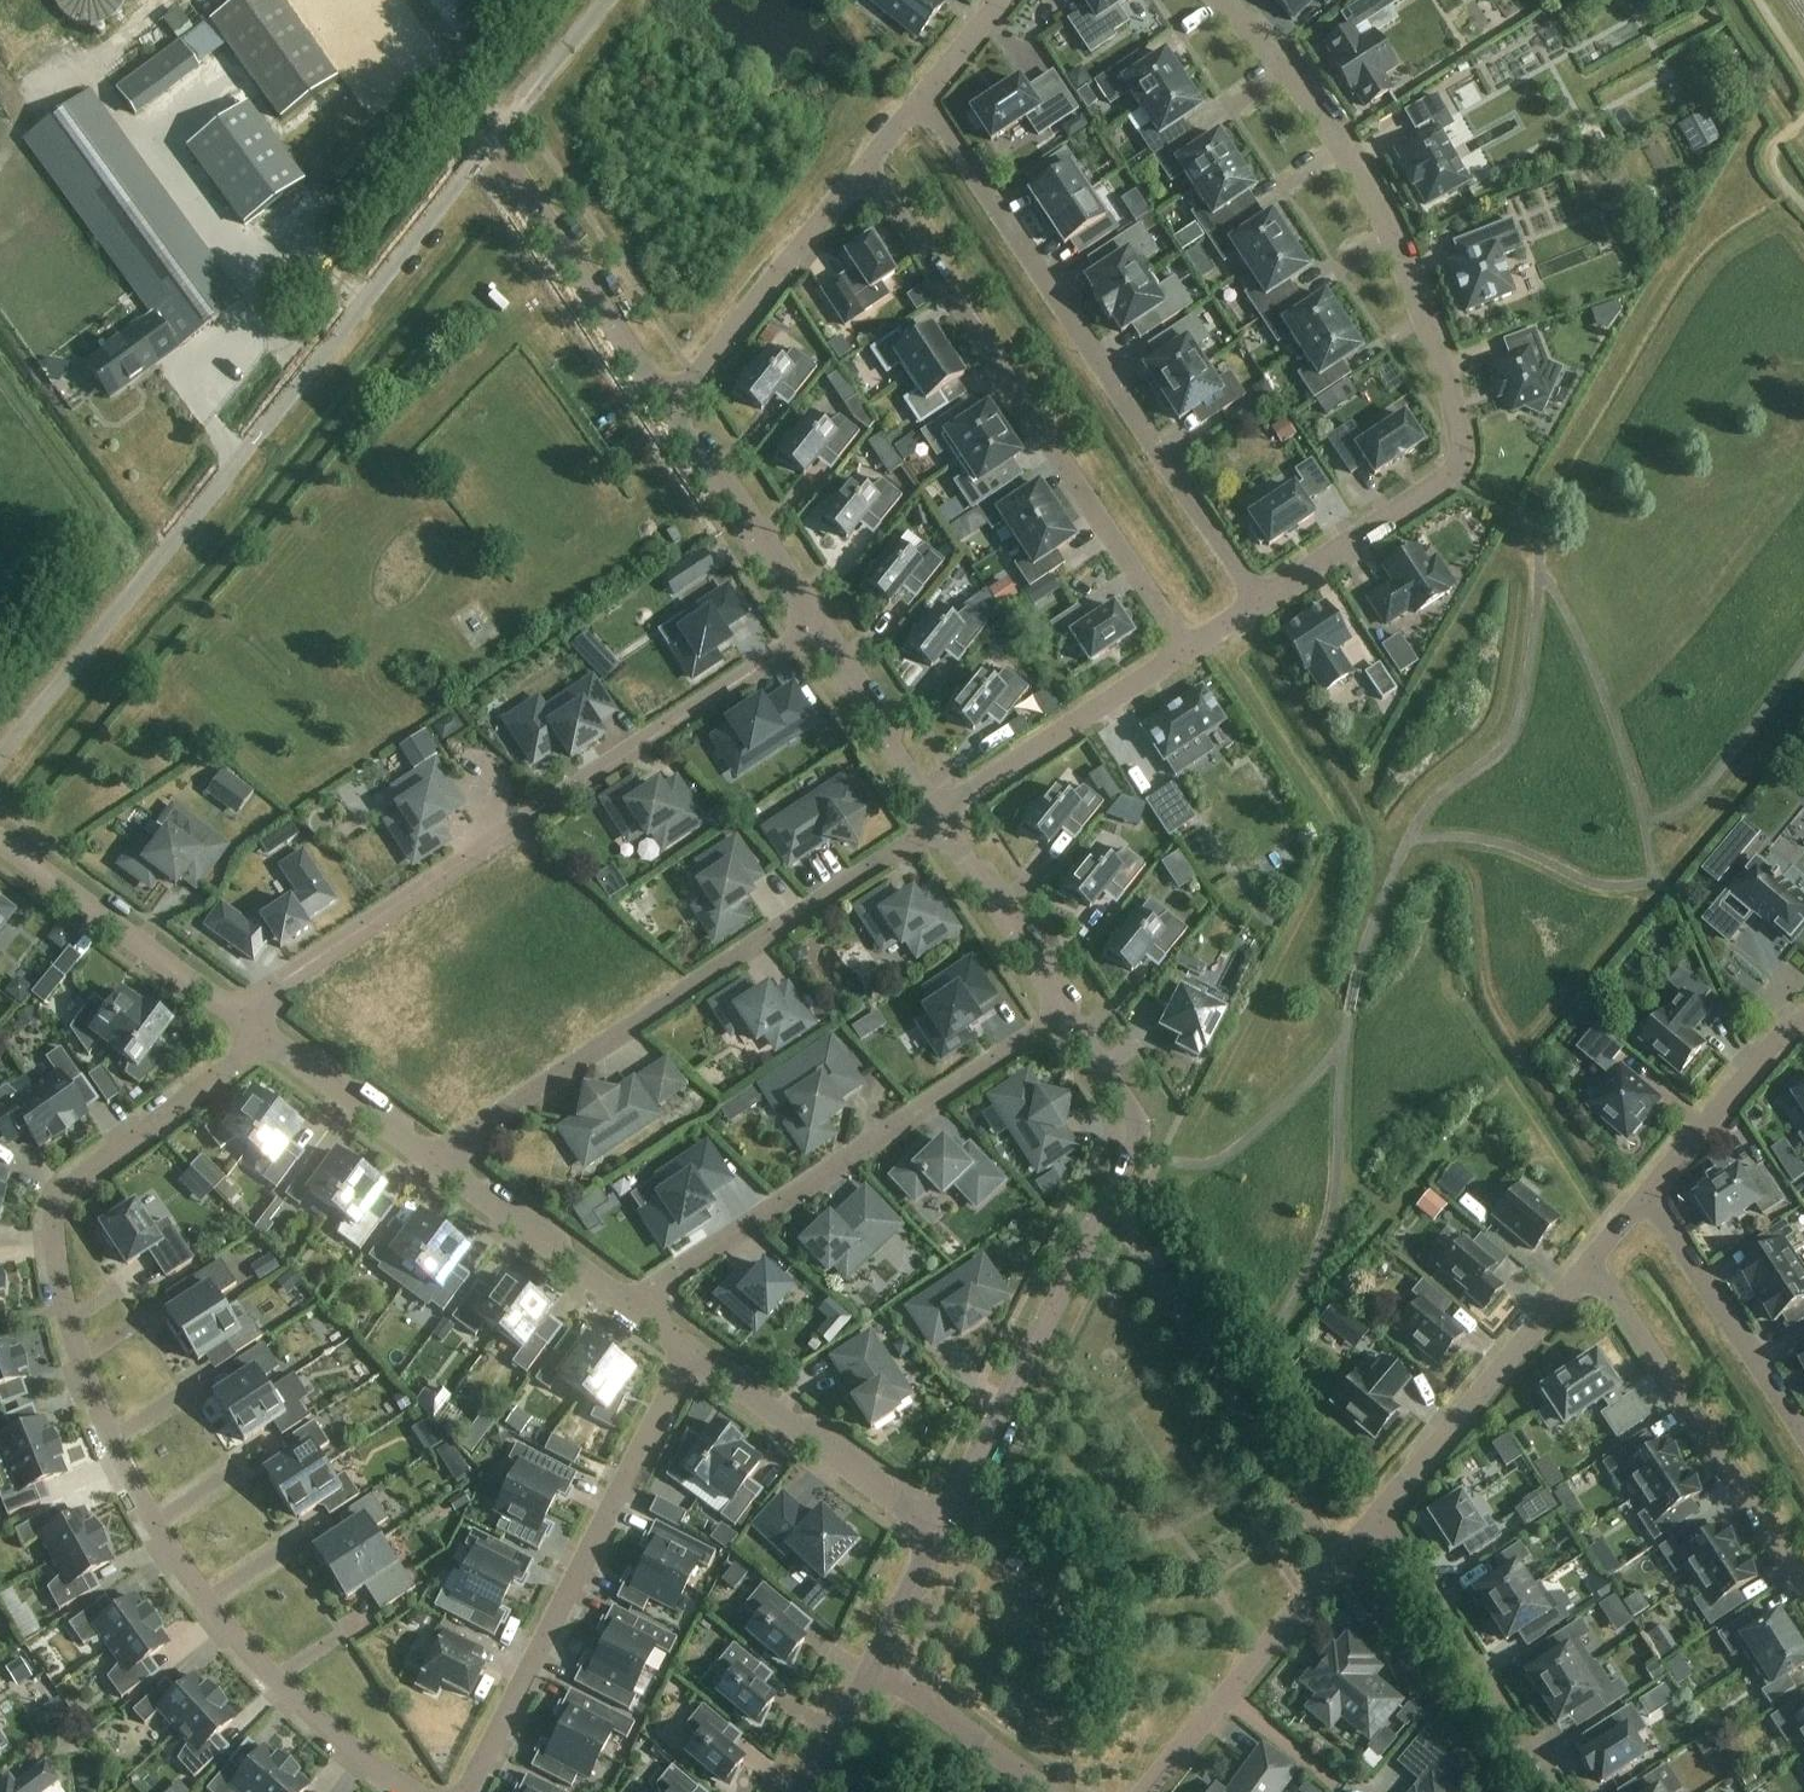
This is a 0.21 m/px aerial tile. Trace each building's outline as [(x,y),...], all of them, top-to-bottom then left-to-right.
[(56,2),(57,7),(60,11),(63,16),(67,19),(71,23),(76,25),(81,27),(86,28),(91,28),(97,28),(102,27),(107,25),(111,23),(116,19),(119,16),(123,11),(125,7),(127,2),(127,0),(55,0),(56,2)] [(280,0),(240,0),(210,22),(281,120),(337,79),(280,0)] [(944,5),(938,0),(872,0),(919,37),(944,5)] [(1088,8),(1069,21),(1090,54),(1115,37),(1112,33),(1127,23),(1116,7),(1127,0),(1082,0),(1088,8)] [(1293,19),(1313,0),(1275,0),(1293,19)] [(1340,17),(1348,30),(1350,29),(1353,33),(1391,9),(1406,0),(1367,0),(1340,17)] [(1556,10),(1561,18),(1577,8),(1572,0),(1571,0),(1556,10)] [(1350,29),(1326,45),(1335,60),(1331,62),(1352,95),(1356,92),(1366,108),(1391,92),(1381,77),(1395,67),(1374,35),(1360,44),(1350,29)] [(184,40),(118,87),(135,111),(201,64),(184,40)] [(1129,92),(1141,109),(1183,81),(1165,54),(1141,70),(1132,57),(1095,82),(1110,104),(1129,92)] [(1081,67),(1067,76),(1076,90),(1090,81),(1081,67)] [(1077,110),(1053,75),(1027,92),(1019,80),(971,111),(973,114),(968,118),(977,131),(982,128),(991,142),(1027,118),(1038,136),(1077,110)] [(1156,157),(1186,137),(1177,125),(1201,109),(1183,81),(1141,109),(1152,126),(1140,134),(1156,157)] [(108,398),(240,301),(86,92),(22,139),(152,315),(84,365),(108,398)] [(1422,139),(1397,153),(1408,172),(1403,174),(1412,189),(1416,187),(1427,206),(1467,183),(1439,133),(1431,121),(1445,113),(1436,97),(1406,114),(1415,130),(1417,129),(1422,139)] [(249,107),(191,149),(207,172),(245,224),(303,181),(266,129),(249,107)] [(1704,112),(1679,126),(1694,153),(1720,139),(1704,112)] [(1081,116),(1062,128),(1069,139),(1088,127),(1081,116)] [(1194,190),(1236,162),(1218,134),(1194,150),(1186,137),(1156,157),(1171,181),(1183,173),(1194,190)] [(1044,221),(1087,193),(1070,167),(1075,164),(1066,151),(1034,172),(1042,185),(1029,193),(1037,206),(1035,207),(1044,221)] [(1209,238),(1239,218),(1231,205),(1254,189),(1236,162),(1194,190),(1206,207),(1193,215),(1209,238)] [(1317,210),(1334,204),(1330,192),(1312,198),(1317,210)] [(1087,193),(1044,221),(1053,236),(1056,234),(1064,246),(1077,238),(1085,251),(1118,229),(1109,216),(1105,219),(1087,193)] [(1248,270),(1290,242),(1271,215),(1248,231),(1239,218),(1209,238),(1224,261),(1237,253),(1248,270)] [(1466,313),(1514,294),(1500,258),(1523,249),(1512,221),(1476,235),(1482,252),(1448,265),(1466,313)] [(1203,236),(1195,223),(1173,237),(1182,250),(1203,236)] [(1101,309),(1145,280),(1136,268),(1157,254),(1139,226),(1109,246),(1118,260),(1087,281),(1096,295),(1093,296),(1101,309)] [(888,297),(880,285),(894,275),(881,255),(885,253),(872,232),(855,243),(858,247),(846,255),(856,271),(823,293),(845,326),(862,314),(888,297)] [(1262,319),(1292,298),(1284,286),(1308,270),(1290,242),(1248,270),(1259,287),(1247,295),(1262,319)] [(1192,267),(1205,258),(1197,246),(1184,255),(1192,267)] [(1145,280),(1101,309),(1110,321),(1112,319),(1122,333),(1153,313),(1162,326),(1192,306),(1174,279),(1153,293),(1145,280)] [(1301,351),(1343,323),(1325,295),(1301,311),(1292,298),(1262,319),(1278,342),(1290,334),(1301,351)] [(1619,302),(1604,307),(1611,327),(1622,312),(1619,302)] [(1157,397),(1204,367),(1193,350),(1207,341),(1192,318),(1170,332),(1179,346),(1144,368),(1152,379),(1147,382),(1157,397)] [(1343,323),(1301,351),(1312,368),(1300,376),(1315,399),(1346,379),(1337,366),(1361,350),(1343,323)] [(909,378),(948,353),(945,348),(947,346),(938,332),(935,334),(932,329),(906,346),(898,333),(872,351),(887,373),(900,364),(909,378)] [(1505,342),(1510,356),(1492,363),(1512,413),(1525,407),(1541,415),(1560,370),(1547,364),(1534,331),(1505,342)] [(839,334),(827,343),(838,359),(850,351),(839,334)] [(817,369),(793,350),(781,364),(769,354),(750,377),(746,375),(737,396),(753,404),(762,411),(781,386),(795,397),(817,369)] [(948,353),(909,378),(919,392),(905,401),(920,423),(946,406),(938,394),(964,377),(960,372),(963,370),(953,356),(951,358),(948,353)] [(840,370),(833,363),(824,373),(828,378),(840,370)] [(851,381),(860,375),(852,364),(844,370),(851,381)] [(1204,367),(1157,397),(1167,413),(1172,410),(1179,421),(1213,398),(1222,412),(1244,397),(1229,375),(1215,384),(1204,367)] [(1262,402),(1273,396),(1266,383),(1255,390),(1262,402)] [(857,395),(845,403),(856,419),(869,430),(875,422),(857,395)] [(1326,395),(1315,402),(1324,417),(1336,410),(1326,395)] [(1390,409),(1387,404),(1374,412),(1377,417),(1356,432),(1351,425),(1328,440),(1351,474),(1367,464),(1375,476),(1393,464),(1394,465),(1405,457),(1404,456),(1423,444),(1404,416),(1403,417),(1395,405),(1390,409)] [(957,463),(1008,429),(999,415),(994,417),(988,408),(961,425),(953,413),(922,434),(937,457),(948,449),(957,463)] [(860,433),(839,417),(824,428),(811,418),(793,441),(788,439),(779,461),(796,468),(804,475),(824,450),(837,461),(860,433)] [(1286,421),(1274,429),(1283,443),(1295,434),(1286,421)] [(896,427),(887,433),(894,442),(902,436),(896,427)] [(976,508),(1004,490),(993,474),(1020,456),(1013,446),(1018,443),(1008,429),(957,463),(966,476),(955,484),(972,510),(976,508)] [(914,454),(916,448),(909,438),(896,447),(905,461),(914,454)] [(1330,489),(1311,461),(1295,472),(1303,483),(1295,489),(1294,487),(1249,517),(1255,526),(1249,530),(1260,546),(1266,542),(1269,547),(1314,517),(1305,503),(1313,498),(1314,500),(1330,489)] [(902,498),(882,481),(867,492),(854,482),(835,505),(831,504),(822,525),(838,532),(847,539),(867,514),(880,525),(902,498)] [(1015,540),(1057,512),(1039,485),(1015,501),(1007,488),(1004,490),(976,508),(992,531),(1004,523),(1015,540)] [(1057,512),(1015,540),(1026,557),(1014,565),(1030,588),(1060,568),(1052,556),(1075,540),(1057,512)] [(964,538),(954,523),(946,528),(956,543),(964,538)] [(945,562),(924,545),(909,557),(896,547),(878,570),(874,568),(864,589),(881,596),(889,603),(909,579),(923,589),(945,562)] [(1429,570),(1415,549),(1386,568),(1395,582),(1368,599),(1386,625),(1412,608),(1416,614),(1445,595),(1441,588),(1444,584),(1446,579),(1444,573),(1440,569),(1434,568),(1429,570)] [(703,553),(673,573),(684,589),(714,569),(703,553)] [(1051,577),(1025,593),(1034,607),(1059,590),(1051,577)] [(1001,607),(1018,596),(1007,579),(990,590),(1001,607)] [(684,637),(671,645),(693,679),(719,661),(713,653),(728,643),(721,631),(745,615),(728,589),(687,617),(692,625),(681,633),(684,637)] [(1119,615),(1114,607),(1088,624),(1078,608),(1051,625),(1069,652),(1078,646),(1090,664),(1133,636),(1128,627),(1131,624),(1131,619),(1128,615),(1124,613),(1119,615)] [(1351,675),(1334,650),(1348,641),(1325,607),(1321,610),(1315,610),(1311,613),(1308,618),(1283,635),(1305,669),(1308,668),(1324,692),(1351,675)] [(987,626),(967,610),(952,621),(939,611),(920,634),(916,632),(907,653),(923,661),(932,667),(951,643),(965,654),(987,626)] [(584,635),(572,646),(586,661),(598,651),(584,635)] [(1402,676),(1419,665),(1401,637),(1383,649),(1402,676)] [(1384,701),(1398,692),(1381,666),(1367,675),(1384,701)] [(1029,689),(1005,670),(993,684),(981,674),(962,697),(958,695),(948,716),(965,724),(973,731),(993,706),(1007,717),(1029,689)] [(539,699),(509,719),(535,760),(566,740),(573,751),(604,731),(597,719),(614,708),(594,677),(545,709),(539,699)] [(732,728),(714,740),(732,766),(781,734),(787,743),(791,740),(816,723),(793,688),(763,707),(760,703),(729,723),(732,728)] [(1164,762),(1224,722),(1202,689),(1142,729),(1164,762)] [(1116,709),(1105,723),(1116,732),(1127,719),(1116,709)] [(443,744),(465,731),(456,717),(434,730),(443,744)] [(1022,718),(1007,728),(1016,741),(1031,732),(1022,718)] [(426,730),(400,747),(414,770),(440,753),(426,730)] [(414,861),(445,841),(437,828),(450,819),(446,813),(460,805),(435,766),(397,790),(406,803),(398,808),(403,815),(390,824),(414,861)] [(253,794),(224,772),(211,790),(240,812),(253,794)] [(826,840),(855,846),(861,817),(873,809),(850,776),(793,814),(767,831),(789,864),(815,847),(826,840)] [(701,822),(676,783),(662,792),(658,786),(641,797),(633,784),(605,802),(630,839),(643,830),(648,838),(655,833),(664,846),(701,822)] [(1171,785),(1146,801),(1148,804),(1169,836),(1194,820),(1171,785)] [(1104,804),(1083,787),(1068,798),(1055,788),(1037,811),(1033,809),(1023,830),(1040,838),(1048,845),(1068,820),(1081,831),(1104,804)] [(721,808),(709,817),(718,828),(730,819),(721,808)] [(143,839),(124,866),(150,885),(159,872),(176,885),(183,875),(195,885),(223,848),(191,823),(172,810),(160,826),(168,832),(156,848),(143,839)] [(268,818),(251,828),(260,843),(277,833),(268,818)] [(1774,855),(1797,877),(1803,869),(1803,822),(1774,855)] [(291,825),(280,832),(287,844),(299,836),(291,825)] [(716,938),(743,920),(734,907),(751,896),(745,886),(758,877),(735,843),(702,865),(710,878),(700,885),(711,902),(697,911),(716,938)] [(1145,867),(1125,851),(1110,862),(1097,852),(1079,875),(1074,873),(1065,894),(1081,901),(1090,908),(1110,884),(1123,895),(1145,867)] [(221,905),(206,927),(254,962),(270,940),(273,938),(281,949),(310,930),(304,922),(335,901),(303,853),(281,868),(299,895),(291,901),(267,917),(265,914),(249,925),(221,905)] [(1803,937),(1803,895),(1759,858),(1729,894),(1795,949),(1803,937)] [(810,877),(798,884),(809,904),(821,897),(810,877)] [(955,930),(930,891),(916,900),(912,894),(896,905),(887,892),(859,910),(884,947),(897,938),(902,946),(909,941),(918,954),(955,930)] [(14,912),(0,900),(0,930),(14,912)] [(1732,946),(1749,926),(1721,903),(1705,923),(1732,946)] [(1187,931),(1167,914),(1152,925),(1139,915),(1120,938),(1116,936),(1107,958),(1123,965),(1132,972),(1151,947),(1165,958),(1187,931)] [(1249,962),(1255,946),(1240,940),(1234,957),(1249,962)] [(802,946),(792,953),(798,963),(808,956),(802,946)] [(1173,965),(1200,978),(1206,967),(1179,954),(1173,965)] [(994,997),(970,962),(926,991),(935,1005),(925,1011),(929,1018),(919,1025),(941,1059),(968,1041),(962,1033),(979,1022),(972,1012),(994,997)] [(31,995),(45,1005),(65,980),(52,969),(31,995)] [(1189,979),(1188,981),(1172,973),(1157,1002),(1172,1010),(1162,1029),(1182,1040),(1178,1048),(1197,1058),(1202,1050),(1205,1051),(1207,1047),(1211,1049),(1219,1033),(1215,1031),(1230,1002),(1216,995),(1217,993),(1189,979)] [(17,978),(6,993),(20,1004),(32,990),(17,978)] [(751,1001),(742,988),(714,1006),(732,1034),(746,1025),(757,1042),(767,1035),(776,1048),(810,1025),(787,991),(774,999),(768,990),(751,1001)] [(114,1052),(148,1006),(133,995),(129,1000),(121,993),(106,1014),(90,1002),(70,1030),(89,1057),(102,1040),(115,1049),(113,1051),(114,1052)] [(1698,1027),(1709,1014),(1686,994),(1669,1014),(1667,1013),(1643,1041),(1682,1074),(1706,1046),(1690,1033),(1696,1026),(1698,1027)] [(819,1005),(811,1011),(818,1023),(827,1017),(819,1005)] [(148,1006),(114,1052),(129,1063),(125,1075),(139,1085),(165,1065),(152,1049),(171,1023),(148,1006)] [(25,1030),(41,1023),(35,1009),(19,1016),(25,1030)] [(864,1022),(853,1029),(861,1041),(872,1034),(864,1022)] [(1599,1028),(1588,1040),(1615,1063),(1626,1050),(1599,1028)] [(860,1085),(829,1037),(759,1083),(777,1110),(789,1102),(800,1118),(787,1127),(806,1154),(833,1137),(824,1123),(841,1112),(835,1102),(860,1085)] [(35,1090),(66,1136),(67,1135),(76,1126),(74,1124),(87,1115),(68,1088),(81,1078),(61,1049),(46,1059),(57,1075),(35,1090)] [(658,1105),(684,1087),(667,1061),(641,1079),(658,1105)] [(108,1105),(122,1095),(102,1067),(88,1077),(108,1105)] [(1634,1136),(1644,1125),(1641,1123),(1660,1101),(1620,1067),(1603,1088),(1605,1090),(1592,1106),(1614,1125),(1612,1127),(1623,1137),(1625,1134),(1629,1138),(1632,1134),(1634,1136)] [(1039,1169),(1073,1148),(1061,1130),(1068,1101),(1038,1095),(1027,1077),(993,1099),(1039,1169)] [(655,1118),(633,1084),(616,1096),(586,1090),(581,1119),(563,1131),(586,1164),(655,1118)] [(35,1090),(22,1100),(6,1087),(0,1091),(0,1134),(9,1148),(29,1134),(40,1148),(53,1139),(54,1141),(66,1136),(35,1090)] [(753,1087),(740,1096),(749,1110),(762,1101),(753,1087)] [(1796,1097),(1803,1110),(1803,1091),(1796,1097)] [(249,1149),(281,1105),(266,1094),(263,1099),(255,1092),(239,1113),(233,1109),(205,1130),(220,1151),(236,1139),(249,1149)] [(281,1105),(249,1149),(272,1166),(262,1179),(276,1190),(298,1161),(286,1153),(286,1148),(301,1127),(293,1121),(296,1116),(281,1105)] [(959,1159),(944,1143),(927,1159),(921,1152),(894,1178),(916,1200),(932,1184),(942,1195),(955,1183),(977,1206),(1002,1183),(970,1149),(959,1159)] [(1785,1144),(1770,1153),(1793,1187),(1803,1180),(1803,1172),(1785,1144)] [(662,1201),(642,1214),(665,1248),(700,1225),(710,1218),(706,1212),(711,1208),(705,1197),(712,1192),(730,1181),(729,1180),(722,1168),(719,1164),(716,1161),(716,1160),(714,1157),(707,1146),(659,1177),(668,1191),(659,1197),(662,1201)] [(332,1210),(365,1167),(350,1156),(346,1160),(338,1154),(322,1175),(317,1176),(306,1168),(285,1196),(299,1207),(309,1193),(332,1210)] [(214,1192),(226,1180),(202,1156),(190,1168),(214,1192)] [(365,1167),(332,1210),(344,1219),(338,1235),(360,1251),(381,1223),(370,1215),(369,1210),(385,1189),(376,1182),(380,1178),(365,1167)] [(1750,1189),(1740,1174),(1716,1189),(1713,1185),(1694,1198),(1709,1220),(1713,1217),(1720,1228),(1757,1203),(1764,1215),(1780,1204),(1764,1179),(1750,1189)] [(1053,1175),(1037,1186),(1044,1198),(1060,1187),(1053,1175)] [(1447,1176),(1438,1187),(1455,1202),(1465,1191),(1447,1176)] [(1533,1251),(1559,1220),(1536,1200),(1539,1196),(1523,1183),(1493,1218),(1533,1251)] [(899,1227),(866,1192),(833,1223),(829,1219),(818,1230),(815,1228),(807,1236),(809,1239),(803,1244),(812,1253),(809,1256),(817,1264),(820,1262),(828,1270),(835,1264),(847,1276),(899,1227)] [(1415,1208),(1433,1224),(1447,1207),(1429,1192),(1415,1208)] [(1454,1222),(1477,1235),(1487,1217),(1464,1204),(1454,1222)] [(158,1227),(147,1224),(135,1206),(103,1227),(106,1231),(101,1234),(112,1250),(116,1247),(128,1265),(149,1251),(166,1278),(193,1260),(167,1221),(158,1227)] [(403,1289),(448,1228),(433,1217),(430,1222),(421,1216),(406,1237),(401,1237),(389,1229),(368,1258),(382,1268),(379,1272),(403,1289)] [(1759,1296),(1802,1268),(1784,1242),(1794,1235),(1786,1223),(1762,1239),(1770,1251),(1741,1270),(1759,1296)] [(267,1239),(273,1230),(265,1224),(259,1233),(267,1239)] [(448,1228),(403,1289),(429,1308),(432,1305),(443,1313),(464,1284),(453,1276),(452,1271),(468,1250),(460,1244),(463,1239),(448,1228)] [(1507,1259),(1481,1237),(1471,1248),(1463,1241),(1439,1268),(1469,1293),(1467,1295),(1484,1309),(1502,1288),(1486,1275),(1493,1267),(1497,1270),(1507,1259)] [(261,1283),(281,1270),(272,1257),(252,1269),(261,1283)] [(177,1341),(225,1310),(217,1298),(237,1285),(221,1261),(187,1283),(195,1295),(167,1313),(172,1320),(167,1324),(177,1340),(177,1341)] [(962,1336),(987,1319),(981,1311),(1004,1296),(982,1263),(911,1310),(933,1343),(956,1328),(962,1336)] [(1716,1277),(1723,1289),(1742,1278),(1735,1266),(1716,1277)] [(742,1270),(717,1299),(757,1334),(769,1321),(794,1292),(765,1267),(755,1279),(744,1270),(743,1269),(742,1270)] [(1759,1296),(1776,1322),(1803,1304),(1803,1271),(1802,1268),(1759,1296)] [(289,1296),(302,1283),(292,1272),(278,1285),(289,1296)] [(473,1291),(452,1319),(466,1330),(476,1337),(486,1324),(499,1334),(531,1290),(516,1279),(513,1283),(505,1277),(489,1298),(484,1299),(473,1291)] [(1437,1364),(1462,1335),(1441,1317),(1450,1306),(1423,1282),(1413,1294),(1422,1301),(1397,1330),(1437,1364)] [(531,1290),(499,1334),(522,1351),(512,1364),(526,1374),(547,1346),(536,1338),(536,1333),(551,1312),(543,1306),(546,1301),(531,1290)] [(1336,1302),(1320,1321),(1343,1340),(1359,1321),(1336,1302)] [(225,1310),(177,1341),(177,1342),(178,1341),(189,1358),(194,1355),(198,1362),(227,1343),(235,1356),(263,1338),(248,1315),(234,1324),(225,1310)] [(444,1321),(433,1336),(442,1343),(453,1328),(444,1321)] [(871,1430),(896,1413),(890,1405),(907,1394),(870,1337),(836,1360),(862,1400),(854,1405),(859,1412),(856,1414),(863,1425),(866,1423),(871,1430)] [(582,1395),(615,1351),(600,1340),(596,1345),(588,1339),(572,1360),(567,1361),(556,1352),(535,1381),(549,1392),(559,1378),(582,1395)] [(894,1346),(902,1357),(912,1350),(905,1339),(894,1346)] [(226,1420),(269,1392),(261,1380),(279,1368),(263,1344),(234,1363),(243,1376),(214,1395),(216,1398),(215,1403),(220,1411),(225,1412),(229,1418),(226,1420)] [(0,1347),(0,1388),(27,1379),(25,1373),(27,1372),(26,1361),(20,1352),(18,1353),(16,1347),(2,1352),(0,1347)] [(615,1351),(582,1395),(597,1406),(590,1419),(611,1429),(625,1399),(619,1394),(634,1373),(626,1367),(630,1363),(615,1351)] [(1622,1403),(1615,1392),(1618,1389),(1596,1355),(1541,1391),(1551,1407),(1539,1415),(1549,1430),(1561,1422),(1564,1426),(1604,1399),(1611,1410),(1602,1416),(1617,1438),(1647,1417),(1633,1396),(1622,1403)] [(1390,1403),(1409,1381),(1383,1359),(1364,1381),(1357,1375),(1333,1404),(1375,1439),(1383,1429),(1386,1432),(1398,1417),(1395,1415),(1398,1411),(1390,1403)] [(269,1392),(226,1420),(227,1421),(229,1419),(233,1425),(232,1429),(238,1438),(243,1439),(244,1442),(273,1423),(282,1436),(311,1417),(301,1401),(308,1397),(294,1375),(269,1392)] [(423,1394),(417,1402),(435,1422),(452,1398),(443,1391),(434,1402),(423,1394)] [(405,1413),(413,1407),(404,1394),(396,1400),(405,1413)] [(514,1408),(503,1424),(519,1436),(530,1420),(514,1408)] [(60,1446),(59,1445),(52,1435),(50,1436),(44,1421),(13,1434),(7,1418),(0,1421),(0,1470),(60,1446)] [(430,1439),(420,1445),(426,1455),(443,1445),(428,1421),(421,1425),(430,1439)] [(280,1496),(325,1467),(316,1453),(329,1444),(314,1422),(282,1443),(290,1455),(268,1470),(273,1477),(269,1480),(280,1496)] [(706,1488),(740,1442),(716,1425),(698,1451),(683,1443),(666,1477),(682,1488),(693,1479),(706,1488)] [(503,1449),(511,1435),(497,1427),(489,1441),(503,1449)] [(457,1445),(469,1454),(481,1439),(468,1429),(457,1445)] [(574,1467),(582,1451),(552,1436),(544,1451),(574,1467)] [(740,1442),(706,1488),(707,1489),(708,1487),(730,1503),(720,1517),(735,1527),(756,1498),(745,1490),(744,1485),(760,1464),(751,1458),(755,1453),(740,1442)] [(1629,1482),(1638,1497),(1681,1468),(1664,1442),(1636,1461),(1628,1448),(1603,1465),(1619,1488),(1629,1482)] [(451,1444),(437,1453),(448,1470),(462,1461),(451,1444)] [(507,1488),(550,1509),(557,1495),(565,1499),(577,1475),(517,1444),(509,1460),(519,1466),(507,1488)] [(0,1470),(0,1482),(3,1490),(0,1491),(0,1497),(1,1499),(8,1516),(41,1502),(35,1487),(66,1475),(60,1460),(62,1459),(59,1447),(60,1446),(0,1470)] [(325,1467),(280,1496),(291,1513),(294,1511),(300,1518),(322,1504),(330,1516),(360,1496),(345,1473),(334,1481),(325,1467)] [(1681,1468),(1638,1497),(1648,1511),(1638,1518),(1654,1541),(1678,1525),(1671,1513),(1699,1495),(1681,1468)] [(1555,1470),(1542,1478),(1550,1491),(1563,1482),(1555,1470)] [(1566,1487),(1553,1495),(1562,1508),(1575,1500),(1566,1487)] [(542,1524),(550,1509),(507,1488),(495,1512),(505,1517),(498,1531),(512,1538),(538,1552),(550,1528),(542,1524)] [(1478,1523),(1467,1507),(1471,1504),(1462,1490),(1445,1501),(1448,1505),(1432,1516),(1435,1521),(1430,1524),(1449,1554),(1475,1537),(1483,1549),(1501,1537),(1488,1517),(1478,1523)] [(331,1574),(379,1542),(372,1531),(388,1520),(372,1495),(339,1517),(347,1529),(315,1550),(317,1553),(314,1555),(322,1567),(325,1565),(331,1574)] [(463,1495),(451,1503),(457,1513),(470,1505),(463,1495)] [(1514,1511),(1525,1527),(1549,1511),(1539,1495),(1514,1511)] [(811,1523),(783,1496),(755,1527),(784,1554),(789,1548),(824,1580),(856,1545),(853,1541),(854,1536),(852,1531),(849,1528),(844,1527),(839,1529),(821,1512),(811,1523)] [(679,1529),(687,1514),(657,1499),(649,1514),(679,1529)] [(54,1562),(102,1535),(102,1534),(94,1525),(92,1526),(84,1512),(55,1528),(47,1514),(15,1531),(24,1547),(41,1538),(54,1562)] [(744,1514),(737,1525),(740,1528),(748,1517),(744,1514)] [(644,1565),(686,1586),(698,1564),(708,1569),(716,1553),(655,1522),(643,1546),(652,1550),(644,1565)] [(711,1540),(727,1552),(737,1538),(721,1526),(711,1540)] [(1694,1581),(1737,1553),(1720,1527),(1691,1545),(1684,1533),(1659,1549),(1675,1573),(1684,1567),(1694,1581)] [(464,1574),(506,1595),(513,1581),(521,1585),(533,1561),(473,1531),(465,1547),(475,1552),(464,1574)] [(102,1535),(54,1562),(62,1575),(47,1589),(59,1611),(91,1593),(83,1579),(112,1563),(104,1549),(107,1548),(103,1536),(102,1535)] [(1550,1540),(1542,1555),(1557,1564),(1566,1549),(1550,1540)] [(379,1542),(331,1574),(337,1583),(334,1585),(342,1598),(345,1596),(347,1599),(365,1587),(368,1591),(372,1593),(383,1610),(416,1588),(405,1572),(401,1575),(379,1542)] [(1490,1617),(1530,1590),(1515,1566),(1527,1558),(1519,1545),(1495,1561),(1503,1574),(1471,1595),(1480,1608),(1483,1606),(1490,1617)] [(1020,1570),(1025,1561),(1011,1553),(1006,1563),(1020,1570)] [(1737,1553),(1694,1581),(1703,1596),(1693,1602),(1709,1626),(1733,1610),(1726,1598),(1754,1580),(1737,1553)] [(674,1611),(686,1586),(644,1565),(637,1580),(628,1575),(616,1599),(643,1613),(650,1599),(674,1611)] [(737,1568),(724,1585),(736,1595),(749,1579),(737,1568)] [(498,1610),(506,1595),(464,1574),(453,1596),(443,1591),(434,1607),(495,1638),(507,1614),(498,1610)] [(790,1666),(797,1650),(804,1641),(780,1621),(791,1608),(763,1584),(743,1608),(758,1620),(748,1633),(771,1652),(769,1656),(790,1666)] [(1607,1584),(1594,1592),(1600,1602),(1613,1594),(1607,1584)] [(821,1585),(803,1606),(814,1616),(833,1595),(821,1585)] [(1530,1590),(1490,1617),(1506,1641),(1535,1622),(1543,1634),(1567,1618),(1564,1613),(1571,1608),(1561,1594),(1545,1595),(1538,1585),(1530,1590)] [(0,1594),(0,1601),(7,1614),(21,1607),(11,1588),(0,1594)] [(111,1651),(156,1618),(155,1618),(146,1609),(144,1611),(135,1598),(108,1617),(98,1604),(69,1625),(83,1645),(102,1638),(111,1651)] [(1600,1608),(1608,1621),(1624,1611),(1615,1598),(1600,1608)] [(601,1649),(644,1671),(655,1648),(669,1655),(677,1639),(613,1607),(601,1630),(609,1635),(601,1649)] [(1639,1607),(1622,1616),(1630,1631),(1647,1621),(1639,1607)] [(415,1611),(409,1623),(421,1629),(427,1617),(415,1611)] [(1751,1665),(1793,1638),(1777,1614),(1755,1628),(1747,1616),(1717,1636),(1731,1658),(1741,1651),(1751,1665)] [(156,1618),(111,1651),(120,1663),(107,1679),(122,1699),(151,1678),(142,1664),(169,1645),(159,1632),(161,1630),(156,1619),(156,1618)] [(1526,1674),(1541,1699),(1593,1665),(1577,1642),(1588,1635),(1580,1622),(1547,1643),(1555,1655),(1526,1674)] [(469,1697),(484,1667),(458,1654),(465,1641),(438,1627),(431,1641),(439,1645),(418,1686),(436,1695),(442,1683),(469,1697)] [(1658,1633),(1647,1639),(1660,1659),(1670,1652),(1658,1633)] [(36,1636),(23,1641),(31,1665),(45,1660),(36,1636)] [(1340,1716),(1355,1729),(1369,1740),(1400,1703),(1363,1672),(1374,1659),(1347,1637),(1306,1686),(1318,1697),(1308,1710),(1330,1728),(1340,1716)] [(1751,1665),(1767,1689),(1761,1692),(1770,1706),(1795,1689),(1787,1676),(1803,1665),(1803,1655),(1793,1638),(1751,1665)] [(759,1726),(767,1709),(774,1701),(750,1680),(761,1667),(734,1645),(717,1664),(728,1680),(718,1692),(740,1711),(738,1716),(759,1726)] [(632,1694),(644,1671),(601,1649),(594,1664),(586,1660),(574,1683),(631,1713),(638,1698),(632,1694)] [(1680,1658),(1666,1667),(1672,1676),(1686,1668),(1680,1658)] [(22,1661),(8,1670),(17,1683),(31,1675),(22,1661)] [(1657,1663),(1646,1671),(1653,1682),(1664,1674),(1657,1663)] [(1593,1665),(1541,1699),(1549,1710),(1546,1712),(1554,1725),(1578,1709),(1586,1721),(1627,1695),(1618,1681),(1610,1687),(1595,1664),(1593,1665)] [(178,1732),(218,1695),(218,1694),(208,1687),(206,1689),(195,1677),(171,1699),(160,1687),(133,1712),(145,1725),(159,1712),(178,1732)] [(559,1733),(601,1755),(612,1732),(627,1740),(635,1724),(570,1691),(558,1715),(566,1719),(559,1733)] [(218,1695),(178,1732),(188,1744),(177,1760),(194,1779),(221,1754),(210,1742),(234,1720),(224,1708),(226,1706),(219,1696),(218,1695)] [(1803,1715),(1795,1703),(1771,1719),(1786,1743),(1796,1737),(1803,1749),(1803,1715)] [(1410,1704),(1397,1720),(1406,1728),(1420,1712),(1410,1704)] [(729,1786),(736,1770),(743,1762),(719,1741),(730,1728),(703,1706),(686,1725),(697,1741),(687,1753),(710,1772),(708,1777),(729,1786)] [(1601,1784),(1644,1756),(1633,1738),(1644,1731),(1630,1708),(1601,1727),(1608,1739),(1579,1758),(1590,1775),(1594,1773),(1601,1784)] [(44,1714),(36,1719),(42,1728),(50,1723),(44,1714)] [(1368,1749),(1380,1759),(1397,1739),(1385,1729),(1368,1749)] [(1439,1783),(1451,1768),(1427,1731),(1400,1763),(1425,1785),(1419,1791),(1450,1791),(1439,1783)] [(588,1779),(601,1755),(559,1733),(551,1748),(543,1744),(531,1767),(572,1788),(579,1774),(588,1779)] [(1708,1736),(1695,1744),(1703,1756),(1716,1747),(1708,1736)] [(290,1764),(289,1763),(278,1757),(276,1759),(265,1749),(243,1774),(230,1763),(207,1790),(208,1791),(265,1791),(290,1764)] [(1292,1771),(1262,1749),(1252,1762),(1253,1763),(1232,1791),(1277,1791),(1292,1771)] [(59,1781),(46,1764),(16,1786),(10,1778),(0,1785),(0,1791),(44,1791),(59,1781)] [(265,1791),(304,1791),(308,1786),(297,1776),(298,1774),(290,1764),(265,1791)] [(699,1789),(672,1766),(656,1786),(660,1791),(697,1791),(699,1789)] [(1681,1790),(1666,1767),(1638,1785),(1642,1791),(1678,1791),(1681,1790)] [(1739,1779),(1746,1789),(1756,1782),(1749,1772),(1739,1779)] [(527,1775),(519,1791),(561,1791),(527,1775)]
